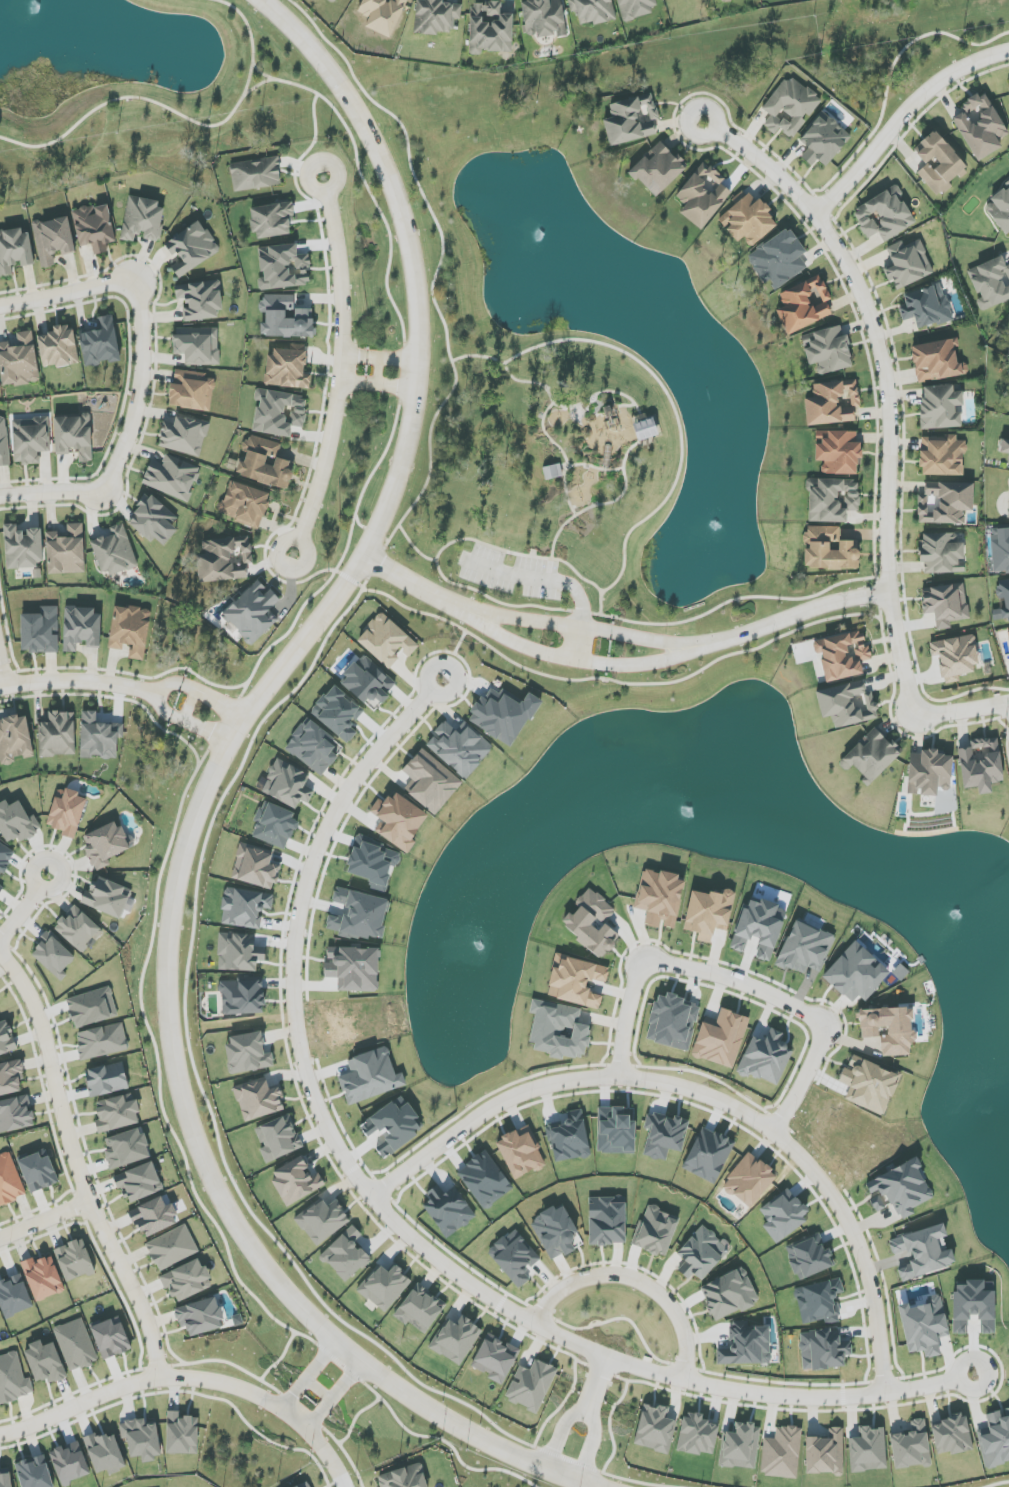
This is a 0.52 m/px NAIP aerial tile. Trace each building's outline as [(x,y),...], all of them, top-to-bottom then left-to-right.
[(407,0),(363,0),(358,13),(369,17),(365,27),(391,38),(407,0)] [(438,35),(438,32),(453,33),(454,19),(461,20),(462,3),(436,2),(436,0),(417,0),(415,34),(438,35)] [(522,0),(527,36),(536,35),(537,38),(557,35),(558,37),(566,36),(562,0),(523,0),(522,0)] [(612,0),(568,0),(571,13),(577,12),(580,27),(616,19),(612,0)] [(623,21),(658,11),(655,0),(617,0),(623,21)] [(513,14),(501,14),(502,2),(487,1),(487,4),(471,4),(470,55),(483,55),(483,51),(512,52),(513,14)] [(763,110),(771,116),(763,126),(775,135),(779,129),(792,138),(808,116),(810,117),(822,99),(788,75),(763,110)] [(976,162),(1003,148),(998,140),(1008,135),(985,91),(958,105),(962,114),(953,118),(976,162)] [(657,136),(653,120),(658,119),(653,95),(609,104),(613,118),(604,120),(610,146),(657,136)] [(852,133),(821,111),(800,141),(809,148),(802,158),(812,166),(817,160),(827,168),(852,133)] [(967,167),(936,131),(914,150),(926,164),(934,157),(940,165),(933,171),(928,164),(917,173),(939,198),(952,186),(949,182),(967,167)] [(688,168),(664,142),(646,158),(645,157),(630,171),(654,198),(688,168)] [(278,157),(230,164),(234,192),(282,185),(278,157)] [(676,197),(686,205),(680,213),(702,230),(731,192),(721,184),(725,178),(704,161),(676,197)] [(1008,235),(1008,184),(989,197),(992,202),(985,207),(1005,237),(1008,235)] [(916,225),(896,186),(852,210),(868,239),(879,233),(883,242),(916,225)] [(780,225),(759,198),(753,202),(745,191),(732,201),(736,205),(718,219),(725,228),(726,227),(737,243),(743,238),(750,247),(780,225)] [(121,240),(134,242),(136,234),(144,235),(144,239),(160,242),(166,209),(158,207),(159,201),(129,196),(121,240)] [(292,202),(250,209),(255,240),(291,234),(289,222),(296,221),(292,202)] [(72,211),(80,247),(92,244),(94,255),(108,252),(106,244),(116,242),(108,204),(72,211)] [(32,224),(42,269),(55,266),(53,255),(75,251),(68,217),(32,224)] [(171,267),(178,278),(220,252),(201,221),(167,243),(179,262),(171,267)] [(806,253),(789,228),(746,256),(764,284),(770,280),(775,290),(808,268),(800,257),(806,253)] [(13,275),(12,265),(20,264),(20,266),(34,264),(29,229),(0,232),(0,277),(13,275)] [(894,291),(934,274),(920,240),(904,246),(902,241),(886,248),(893,265),(885,269),(894,291)] [(258,248),(262,278),(258,279),(259,291),(310,285),(308,269),(311,269),(309,255),(298,256),(296,243),(258,248)] [(1008,300),(1008,265),(1006,266),(1003,258),(968,269),(978,299),(977,300),(980,310),(1008,300)] [(788,335),(832,314),(826,302),(832,300),(820,275),(779,294),(785,307),(777,311),(788,335)] [(185,322),(223,318),(219,281),(175,286),(177,301),(183,300),(185,322)] [(903,294),(906,304),(898,305),(902,321),(915,318),(918,330),(953,321),(943,283),(903,294)] [(295,309),(295,295),(261,295),(261,313),(267,313),(266,323),(262,323),(262,337),(313,337),(313,309),(295,309)] [(120,362),(114,315),(98,317),(100,330),(81,333),(85,367),(120,362)] [(73,325),(54,328),(55,333),(38,335),(43,368),(79,364),(73,325)] [(852,368),(844,326),(813,332),(813,335),(808,336),(810,348),(805,349),(808,365),(817,364),(819,375),(852,368)] [(219,365),(218,328),(174,329),(174,355),(186,355),(186,366),(219,365)] [(3,387),(40,381),(33,331),(17,333),(18,342),(0,345),(0,366),(3,387)] [(911,346),(918,383),(969,374),(967,362),(957,364),(954,347),(959,346),(958,338),(911,346)] [(311,388),(311,374),(305,374),(307,345),(291,345),(290,350),(269,349),(267,386),(311,388)] [(207,373),(174,369),(169,406),(211,412),(215,380),(206,379),(207,373)] [(855,421),(854,408),(860,407),(857,380),(813,385),(814,398),(804,399),(807,426),(855,421)] [(960,427),(959,406),(964,406),(963,391),(953,392),(953,385),(920,387),(922,429),(960,427)] [(252,433),(291,437),(292,427),(304,428),(308,397),(260,391),(258,408),(256,408),(252,433)] [(158,447),(201,457),(209,423),(177,415),(174,424),(165,422),(158,447)] [(56,455),(70,455),(70,449),(79,449),(79,462),(92,462),(91,416),(55,417),(56,455)] [(49,418),(13,420),(14,465),(41,464),(40,452),(51,452),(49,418)] [(638,441),(658,436),(654,419),(634,423),(638,441)] [(6,420),(0,420),(0,467),(10,466),(6,420)] [(857,432),(816,431),(816,442),(816,461),(822,461),(822,474),(857,475),(857,460),(862,460),(862,443),(857,443),(857,432)] [(281,444),(251,436),(244,462),(240,461),(236,475),(288,490),(296,463),(278,458),(281,444)] [(964,476),(965,440),(956,440),(956,436),(921,436),(921,475),(964,476)] [(1002,439),(1000,452),(1008,454),(1008,440),(1002,439)] [(201,469),(166,454),(162,464),(152,460),(142,484),(188,502),(201,469)] [(847,523),(847,511),(859,511),(859,480),(818,479),(817,488),(810,488),(809,522),(847,523)] [(260,528),(271,494),(230,481),(219,515),(260,528)] [(974,483),(924,482),(924,496),(918,496),(918,523),(965,524),(965,511),(973,511),(974,483)] [(151,494),(127,521),(151,543),(155,538),(164,546),(178,530),(172,525),(178,519),(151,494)] [(46,533),(48,574),(85,573),(83,523),(68,524),(68,533),(46,533)] [(6,568),(43,567),(42,529),(27,529),(27,532),(18,532),(18,524),(4,525),(6,568)] [(125,526),(90,537),(103,577),(138,566),(125,526)] [(840,527),(805,526),(805,546),(804,568),(858,570),(859,541),(840,541),(840,527)] [(1008,572),(1008,528),(991,529),(993,572),(1008,572)] [(965,572),(964,543),(958,543),(957,533),(920,534),(922,574),(965,572)] [(202,541),(204,555),(197,556),(200,582),(248,578),(246,564),(253,564),(250,536),(202,541)] [(252,646),(279,620),(270,611),(281,600),(270,588),(268,590),(256,578),(220,612),(252,646)] [(996,581),(998,600),(1001,600),(1003,621),(1008,620),(1008,579),(996,581)] [(969,620),(965,584),(921,589),(924,614),(935,613),(937,630),(951,629),(951,622),(969,620)] [(109,648),(123,650),(124,644),(132,646),(130,659),(144,661),(151,610),(115,605),(109,648)] [(58,606),(41,607),(41,614),(21,615),(22,653),(59,652),(58,606)] [(77,652),(77,643),(86,644),(86,648),(101,649),(101,614),(95,614),(95,608),(65,607),(64,652),(77,652)] [(419,647),(382,612),(356,639),(389,670),(400,658),(395,654),(400,648),(409,657),(419,647)] [(863,674),(861,662),(872,659),(869,644),(865,645),(862,631),(812,641),(815,654),(820,653),(826,682),(863,674)] [(929,643),(931,657),(939,656),(943,680),(979,674),(972,635),(929,643)] [(364,705),(371,697),(380,706),(390,696),(387,693),(396,685),(366,655),(340,680),(364,705)] [(816,691),(822,718),(832,716),(835,728),(879,718),(873,692),(866,694),(863,680),(816,691)] [(358,732),(351,726),(364,710),(335,686),(312,713),(348,743),(358,732)] [(513,748),(541,700),(528,693),(521,705),(504,695),(498,704),(482,695),(467,721),(513,748)] [(75,755),(75,712),(49,712),(49,722),(40,723),(40,756),(75,755)] [(34,757),(27,715),(0,719),(0,762),(34,757)] [(285,749),(322,777),(344,747),(310,721),(304,730),(306,732),(300,740),(294,736),(285,749)] [(460,735),(446,722),(425,744),(464,780),(494,749),(469,726),(460,735)] [(852,767),(870,785),(903,751),(893,741),(892,742),(876,726),(838,764),(846,772),(852,767)] [(958,749),(963,789),(978,787),(979,795),(992,793),(991,784),(1003,782),(998,737),(970,741),(970,748),(958,749)] [(407,792),(435,816),(463,782),(422,748),(403,771),(416,782),(407,792)] [(909,754),(908,795),(937,796),(938,788),(952,789),(953,756),(938,755),(938,750),(922,749),(922,754),(909,754)] [(310,775),(276,758),(267,776),(275,780),(267,795),(297,809),(301,800),(309,804),(315,791),(305,786),(310,775)] [(55,797),(47,826),(63,831),(61,836),(75,840),(87,800),(78,797),(80,793),(66,788),(63,799),(55,797)] [(379,835),(408,854),(416,842),(412,840),(429,815),(394,792),(387,804),(379,799),(370,812),(387,823),(379,835)] [(18,838),(20,841),(42,831),(35,815),(28,818),(20,801),(9,806),(8,803),(0,806),(0,830),(6,844),(18,838)] [(298,822),(292,820),(295,813),(266,803),(254,839),(287,850),(298,822)] [(81,837),(94,870),(111,863),(109,858),(136,847),(131,835),(125,838),(118,822),(81,837)] [(16,853),(0,842),(0,877),(16,853)] [(231,878),(274,890),(281,867),(270,863),(273,854),(241,844),(231,878)] [(675,929),(685,877),(643,869),(635,909),(647,911),(645,925),(661,928),(662,926),(675,929)] [(84,905),(121,919),(132,890),(94,875),(84,905)] [(340,933),(382,940),(389,898),(335,888),(332,903),(347,905),(346,914),(344,913),(340,933)] [(605,923),(616,909),(589,888),(578,901),(583,904),(574,916),(569,913),(559,925),(602,959),(620,936),(605,923)] [(684,931),(699,933),(697,941),(712,944),(714,929),(728,931),(735,891),(722,889),(720,896),(692,890),(684,931)] [(783,921),(775,919),(779,904),(761,899),(759,903),(750,900),(748,909),(742,908),(731,949),(745,953),(750,936),(761,939),(756,958),(771,963),(783,921)] [(54,928),(81,954),(103,931),(76,905),(54,928)] [(341,919),(329,917),(326,929),(339,932),(341,919)] [(776,964),(804,976),(807,968),(820,974),(835,937),(795,920),(776,964)] [(57,979),(78,961),(48,930),(39,939),(43,943),(33,953),(57,979)] [(891,973),(855,940),(822,977),(852,1003),(859,995),(865,1001),(891,973)] [(338,991),(378,992),(378,948),(326,948),(326,978),(339,978),(338,991)] [(547,997),(600,1009),(603,994),(586,991),(588,980),(606,984),(609,968),(562,957),(559,968),(554,967),(547,997)] [(265,1014),(263,980),(221,982),(222,1015),(265,1014)] [(67,998),(74,1028),(118,1018),(111,988),(67,998)] [(690,1051),(699,1006),(684,1003),(685,998),(667,994),(666,997),(656,995),(646,1042),(690,1051)] [(581,1009),(532,1000),(530,1013),(535,1014),(530,1043),(535,1044),(534,1052),(563,1058),(563,1056),(584,1060),(591,1027),(578,1024),(581,1009)] [(881,1057),(911,1055),(910,1042),(917,1042),(917,1031),(912,1031),(911,1007),(859,1009),(860,1039),(879,1038),(879,1027),(888,1027),(888,1035),(880,1036),(881,1057)] [(734,1069),(750,1018),(721,1009),(717,1020),(704,1016),(692,1056),(734,1069)] [(8,1020),(0,1023),(0,1056),(18,1050),(8,1020)] [(75,1033),(82,1061),(129,1051),(123,1023),(75,1033)] [(776,1088),(794,1049),(781,1044),(785,1034),(771,1028),(765,1042),(753,1037),(737,1070),(776,1088)] [(225,1037),(231,1075),(275,1067),(273,1052),(265,1054),(262,1031),(225,1037)] [(405,1087),(401,1075),(396,1076),(387,1047),(347,1059),(352,1073),(339,1077),(348,1105),(405,1087)] [(838,1082),(855,1089),(849,1102),(885,1115),(900,1074),(853,1057),(848,1069),(844,1068),(838,1082)] [(20,1081),(26,1079),(21,1059),(0,1064),(0,1096),(22,1092),(20,1081)] [(129,1089),(124,1062),(85,1070),(91,1098),(129,1089)] [(234,1087),(244,1122),(284,1110),(281,1099),(284,1098),(281,1085),(269,1088),(266,1077),(234,1087)] [(95,1102),(100,1121),(95,1122),(98,1134),(141,1123),(134,1093),(95,1102)] [(35,1126),(29,1095),(0,1101),(0,1134),(35,1126)] [(382,1160),(418,1138),(415,1132),(423,1127),(404,1096),(360,1124),(382,1160)] [(644,1156),(666,1161),(668,1149),(682,1152),(689,1121),(648,1112),(644,1130),(649,1131),(644,1156)] [(255,1128),(263,1147),(260,1149),(266,1163),(303,1148),(289,1114),(255,1128)] [(715,1185),(736,1141),(702,1125),(681,1169),(715,1185)] [(495,1141),(514,1180),(547,1165),(529,1127),(517,1132),(516,1131),(495,1141)] [(150,1158),(141,1128),(105,1139),(108,1148),(104,1149),(110,1170),(150,1158)] [(49,1156),(41,1159),(39,1152),(18,1160),(30,1194),(59,1183),(49,1156)] [(750,1209),(778,1176),(750,1152),(722,1185),(750,1209)] [(0,1156),(0,1205),(26,1196),(11,1153),(0,1156)] [(326,1187),(320,1173),(310,1177),(306,1169),(309,1168),(303,1156),(270,1172),(286,1206),(326,1187)] [(865,1183),(871,1195),(868,1196),(875,1213),(893,1204),(901,1221),(915,1214),(912,1208),(933,1198),(919,1168),(922,1167),(918,1158),(865,1183)] [(113,1177),(118,1190),(123,1189),(128,1204),(164,1190),(153,1162),(113,1177)] [(457,1189),(447,1196),(439,1185),(427,1193),(432,1200),(424,1205),(446,1238),(476,1218),(457,1189)] [(171,1204),(166,1207),(161,1197),(130,1211),(143,1239),(180,1222),(171,1204)] [(588,1198),(590,1246),(627,1244),(625,1197),(588,1198)] [(351,1222),(337,1200),(327,1207),(322,1199),(295,1217),(314,1247),(351,1222)] [(680,1218),(649,1206),(634,1246),(665,1258),(680,1218)] [(158,1271),(199,1252),(186,1225),(145,1244),(158,1271)] [(371,1260),(354,1242),(362,1235),(353,1225),(320,1256),(345,1284),(371,1260)] [(702,1281),(730,1250),(702,1225),(677,1254),(685,1262),(677,1271),(688,1280),(694,1274),(702,1281)] [(888,1239),(892,1255),(911,1251),(914,1262),(897,1266),(901,1280),(956,1266),(952,1249),(941,1252),(938,1239),(947,1237),(944,1225),(888,1239)] [(540,1258),(515,1229),(487,1252),(519,1290),(530,1280),(524,1272),(540,1258)] [(825,1250),(820,1235),(785,1247),(797,1280),(836,1267),(829,1248),(825,1250)] [(54,1250),(66,1283),(95,1272),(83,1239),(54,1250)] [(66,1290),(51,1256),(35,1262),(33,1258),(20,1263),(37,1302),(66,1290)] [(158,1277),(164,1290),(170,1288),(176,1303),(214,1287),(205,1266),(202,1267),(199,1260),(158,1277)] [(357,1291),(385,1314),(413,1280),(395,1265),(389,1272),(379,1264),(357,1291)] [(22,1274),(0,1281),(0,1305),(5,1319),(34,1308),(22,1274)] [(953,1334),(968,1334),(968,1315),(981,1315),(981,1334),(995,1334),(995,1281),(965,1281),(965,1285),(953,1285),(953,1334)] [(408,1322),(425,1334),(447,1305),(417,1283),(393,1316),(406,1325),(408,1322)] [(949,1336),(940,1295),(926,1297),(928,1304),(909,1308),(909,1304),(899,1306),(908,1354),(924,1351),(926,1358),(941,1355),(938,1338),(949,1336)] [(190,1337),(222,1328),(220,1321),(223,1320),(217,1296),(174,1309),(180,1330),(188,1328),(190,1337)] [(430,1349),(461,1367),(483,1328),(462,1316),(457,1324),(447,1319),(430,1349)] [(131,1352),(121,1317),(92,1325),(102,1359),(131,1352)] [(54,1329),(70,1373),(99,1362),(83,1318),(54,1329)] [(718,1365),(770,1364),(770,1327),(742,1328),(742,1334),(731,1334),(731,1349),(717,1349),(718,1365)] [(802,1371),(845,1368),(844,1356),(852,1355),(851,1341),(840,1342),(839,1329),(799,1332),(802,1371)] [(520,1349),(506,1343),(487,1334),(472,1367),(489,1375),(487,1379),(503,1386),(520,1349)] [(24,1348),(37,1386),(67,1376),(55,1342),(43,1346),(42,1342),(24,1348)] [(34,1395),(31,1378),(24,1379),(18,1352),(0,1356),(0,1403),(34,1395)] [(538,1414),(558,1370),(535,1359),(530,1370),(520,1366),(505,1398),(538,1414)] [(634,1446),(670,1454),(677,1421),(666,1419),(668,1409),(643,1404),(634,1446)] [(990,1434),(979,1436),(986,1468),(1008,1463),(1008,1409),(986,1414),(990,1434)] [(199,1417),(180,1417),(180,1412),(168,1411),(166,1454),(198,1454),(199,1417)] [(677,1451),(700,1455),(700,1452),(713,1455),(719,1424),(702,1421),(703,1415),(685,1412),(677,1451)] [(972,1449),(966,1415),(931,1422),(937,1457),(972,1449)] [(157,1419),(120,1423),(121,1440),(128,1439),(130,1458),(141,1457),(142,1461),(161,1459),(157,1419)] [(931,1465),(925,1419),(910,1421),(912,1432),(890,1435),(894,1470),(931,1465)] [(756,1470),(760,1425),(737,1423),(736,1433),(723,1432),(720,1466),(756,1470)] [(798,1478),(801,1428),(776,1426),(775,1439),(763,1438),(761,1476),(798,1478)] [(885,1427),(861,1428),(861,1438),(850,1438),(852,1472),(887,1470),(885,1427)] [(806,1475),(843,1474),(843,1428),(829,1428),(829,1437),(806,1437),(806,1475)] [(84,1439),(97,1474),(108,1470),(109,1475),(127,1468),(114,1435),(107,1438),(105,1431),(84,1439)] [(92,1475),(79,1442),(62,1448),(62,1447),(49,1452),(62,1486),(92,1475)] [(45,1455),(15,1464),(22,1486),(54,1486),(45,1455)] [(380,1486),(427,1486),(420,1464),(377,1476),(380,1486)] [(10,1467),(0,1469),(0,1486),(12,1486),(10,1467)]
